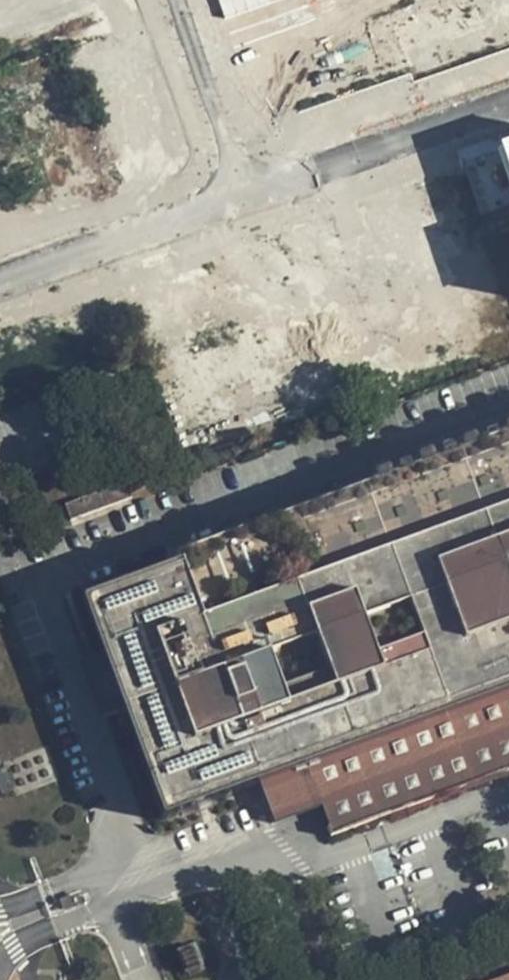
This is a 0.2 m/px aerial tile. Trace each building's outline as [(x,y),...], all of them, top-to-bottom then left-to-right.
[(463,164),(508,298),(508,148),(463,164)] [(245,528),(171,554),(175,567),(78,604),(159,821),(302,769),(329,839),(508,771),(508,432),(245,528)] [(69,521),(129,496),(122,478),(61,504),(69,521)]
